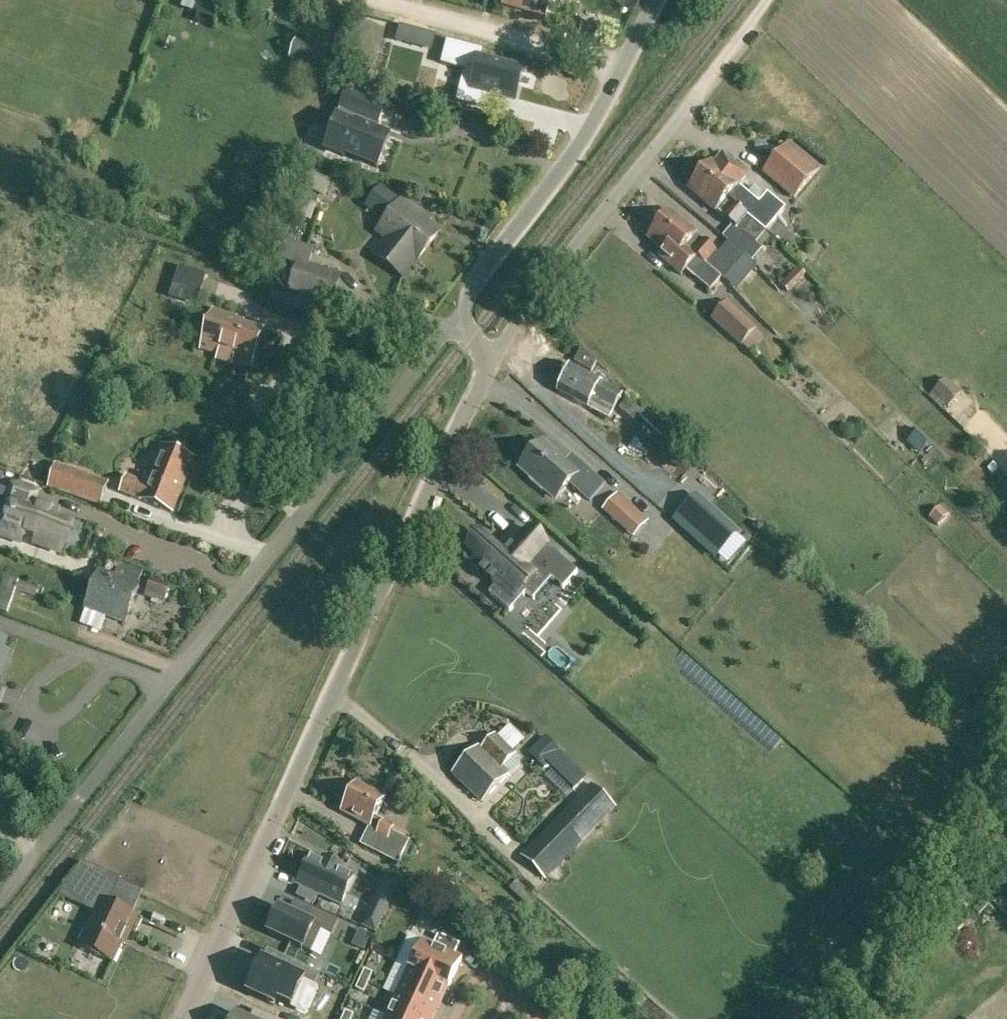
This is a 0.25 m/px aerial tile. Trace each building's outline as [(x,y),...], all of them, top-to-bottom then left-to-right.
[(527,15),(532,0),(492,0),(492,1),(494,5),(503,8),(527,15)] [(527,15),(544,21),(548,10),(559,13),(562,11),(566,0),(532,0),(527,15)] [(400,26),(396,41),(412,45),(416,30),(400,26)] [(516,103),(525,68),(484,57),(486,50),(446,40),(440,65),(463,71),(459,89),(516,103)] [(289,59),(327,72),(333,55),(295,41),(289,59)] [(378,168),(390,138),(376,132),(385,109),(370,103),(371,101),(348,92),(325,149),(345,157),(345,155),(378,168)] [(821,167),(789,140),(761,173),(794,200),(821,167)] [(747,215),(766,231),(786,208),(768,193),(760,203),(739,185),(747,175),(723,156),(715,166),(711,163),(700,176),(746,216),(747,215)] [(746,216),(700,176),(689,189),(732,225),(722,237),(751,261),(762,249),(761,248),(770,238),(765,233),(766,231),(747,215),(746,216)] [(402,280),(419,258),(439,232),(414,213),(419,207),(405,197),(401,202),(382,188),(368,206),(387,220),(379,232),(385,237),(371,256),(402,280)] [(669,211),(658,224),(720,278),(723,280),(735,267),(669,211)] [(720,278),(658,224),(647,237),(663,251),(659,256),(681,275),(685,270),(709,291),(720,278)] [(300,265),(294,284),(292,291),(333,303),(335,297),(341,276),(312,267),(308,266),(313,251),(290,244),(285,260),(300,265)] [(772,286),(751,262),(743,269),(764,293),(772,286)] [(202,294),(208,275),(179,266),(173,285),(202,294)] [(270,303),(316,317),(319,309),(273,294),(270,303)] [(741,346),(757,329),(727,302),(711,319),(741,346)] [(262,331),(235,322),(236,319),(213,311),(201,349),(220,355),(231,359),(251,365),(262,331)] [(603,368),(596,363),(596,362),(581,348),(574,362),(591,372),(591,371),(599,376),(603,368)] [(571,366),(564,380),(615,407),(622,394),(601,382),(571,366)] [(615,407),(564,380),(558,392),(587,408),(588,407),(609,419),(615,407)] [(964,400),(959,395),(943,381),(934,391),(954,410),(964,400)] [(634,422),(639,416),(662,437),(669,430),(630,396),(619,409),(634,422)] [(564,463),(540,442),(519,466),(532,477),(530,480),(541,490),(544,487),(555,497),(569,482),(589,500),(603,484),(571,455),(564,463)] [(172,513),(185,479),(193,460),(162,448),(154,468),(143,463),(136,481),(127,477),(121,493),(172,514),(172,513)] [(55,467),(47,491),(100,509),(108,484),(55,467)] [(0,515),(0,516),(0,536),(20,543),(23,535),(36,539),(35,544),(60,552),(69,525),(54,520),(57,511),(33,503),(38,490),(14,482),(9,494),(7,494),(0,492),(0,515)] [(650,521),(619,492),(604,508),(635,537),(650,521)] [(948,515),(939,506),(928,518),(937,527),(948,515)] [(747,524),(755,518),(746,508),(739,516),(747,524)] [(754,538),(765,526),(758,519),(747,531),(754,538)] [(519,547),(514,543),(504,556),(481,536),(463,557),(495,585),(489,592),(509,610),(526,592),(533,598),(551,577),(563,587),(577,571),(532,532),(519,547)] [(85,609),(86,609),(80,623),(100,630),(105,616),(124,623),(124,624),(139,586),(133,584),(139,569),(120,562),(118,569),(117,568),(114,577),(98,571),(98,572),(85,609)] [(19,582),(2,576),(0,582),(0,611),(8,614),(16,591),(35,598),(38,589),(19,582)] [(163,603),(169,585),(150,578),(144,596),(163,603)] [(8,656),(3,654),(7,643),(0,641),(0,681),(8,656)] [(522,762),(514,754),(513,755),(495,736),(480,750),(478,747),(452,773),(481,803),(507,777),(522,762)] [(588,780),(555,748),(544,737),(528,752),(539,764),(543,760),(575,793),(588,780)] [(521,841),(528,848),(520,855),(545,881),(616,808),(591,783),(552,822),(545,816),(521,841)] [(396,864),(407,841),(390,832),(392,827),(373,818),(383,798),(354,784),(340,813),(367,826),(357,844),(396,864)] [(323,858),(321,861),(311,856),(297,885),(341,905),(354,876),(343,871),(345,868),(323,858)] [(383,876),(363,922),(373,926),(393,884),(383,876)] [(537,898),(517,879),(509,889),(529,907),(537,898)] [(128,933),(136,917),(100,899),(78,946),(110,961),(125,931),(128,933)] [(316,911),(311,923),(285,912),(284,914),(281,912),(275,925),(278,926),(274,936),(317,956),(328,933),(338,938),(345,924),(316,911)] [(460,945),(438,935),(433,946),(422,941),(409,968),(410,968),(447,986),(449,987),(461,960),(454,956),(460,945)] [(251,973),(245,987),(249,989),(247,993),(273,1005),(276,1000),(292,1007),(304,982),(316,988),(322,975),(283,957),(278,966),(263,959),(256,975),(251,973)] [(447,986),(410,968),(409,968),(397,997),(434,1014),(447,986)] [(360,980),(368,983),(373,974),(365,970),(360,980)] [(368,983),(360,980),(356,989),(364,993),(368,983)] [(607,981),(598,990),(610,1002),(619,992),(607,981)] [(387,1017),(391,1018),(431,1018),(434,1014),(397,997),(387,1017)] [(808,1014),(792,1000),(775,1018),(803,1018),(808,1014)] [(578,1009),(570,1017),(571,1018),(587,1018),(578,1009)]
